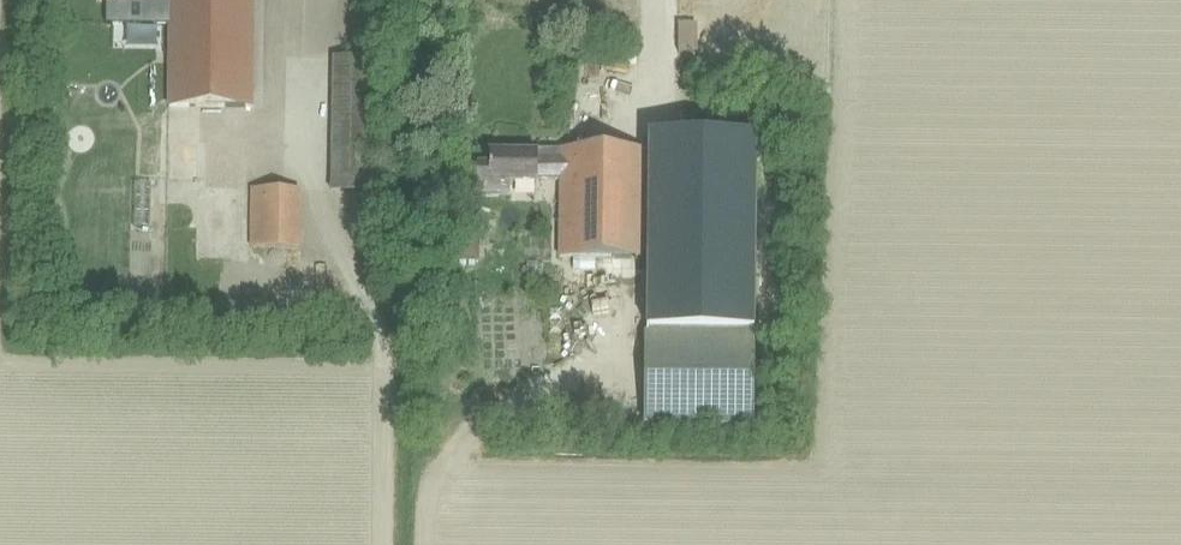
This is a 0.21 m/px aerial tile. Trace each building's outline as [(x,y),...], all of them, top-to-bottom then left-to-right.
[(253,0),(170,0),(168,107),(252,108),(253,0)] [(369,192),(373,59),(333,58),(330,191),(369,192)] [(752,335),(756,143),(647,141),(643,333),(752,335)] [(644,258),(646,152),(534,150),(534,154),(513,154),(513,152),(490,152),(490,165),(478,165),(477,196),(509,197),(510,182),(536,183),(536,179),(560,179),(559,257),(644,258)] [(300,249),(301,190),(250,189),(249,248),(300,249)] [(643,333),(641,425),(751,427),(752,335),(643,333)]
